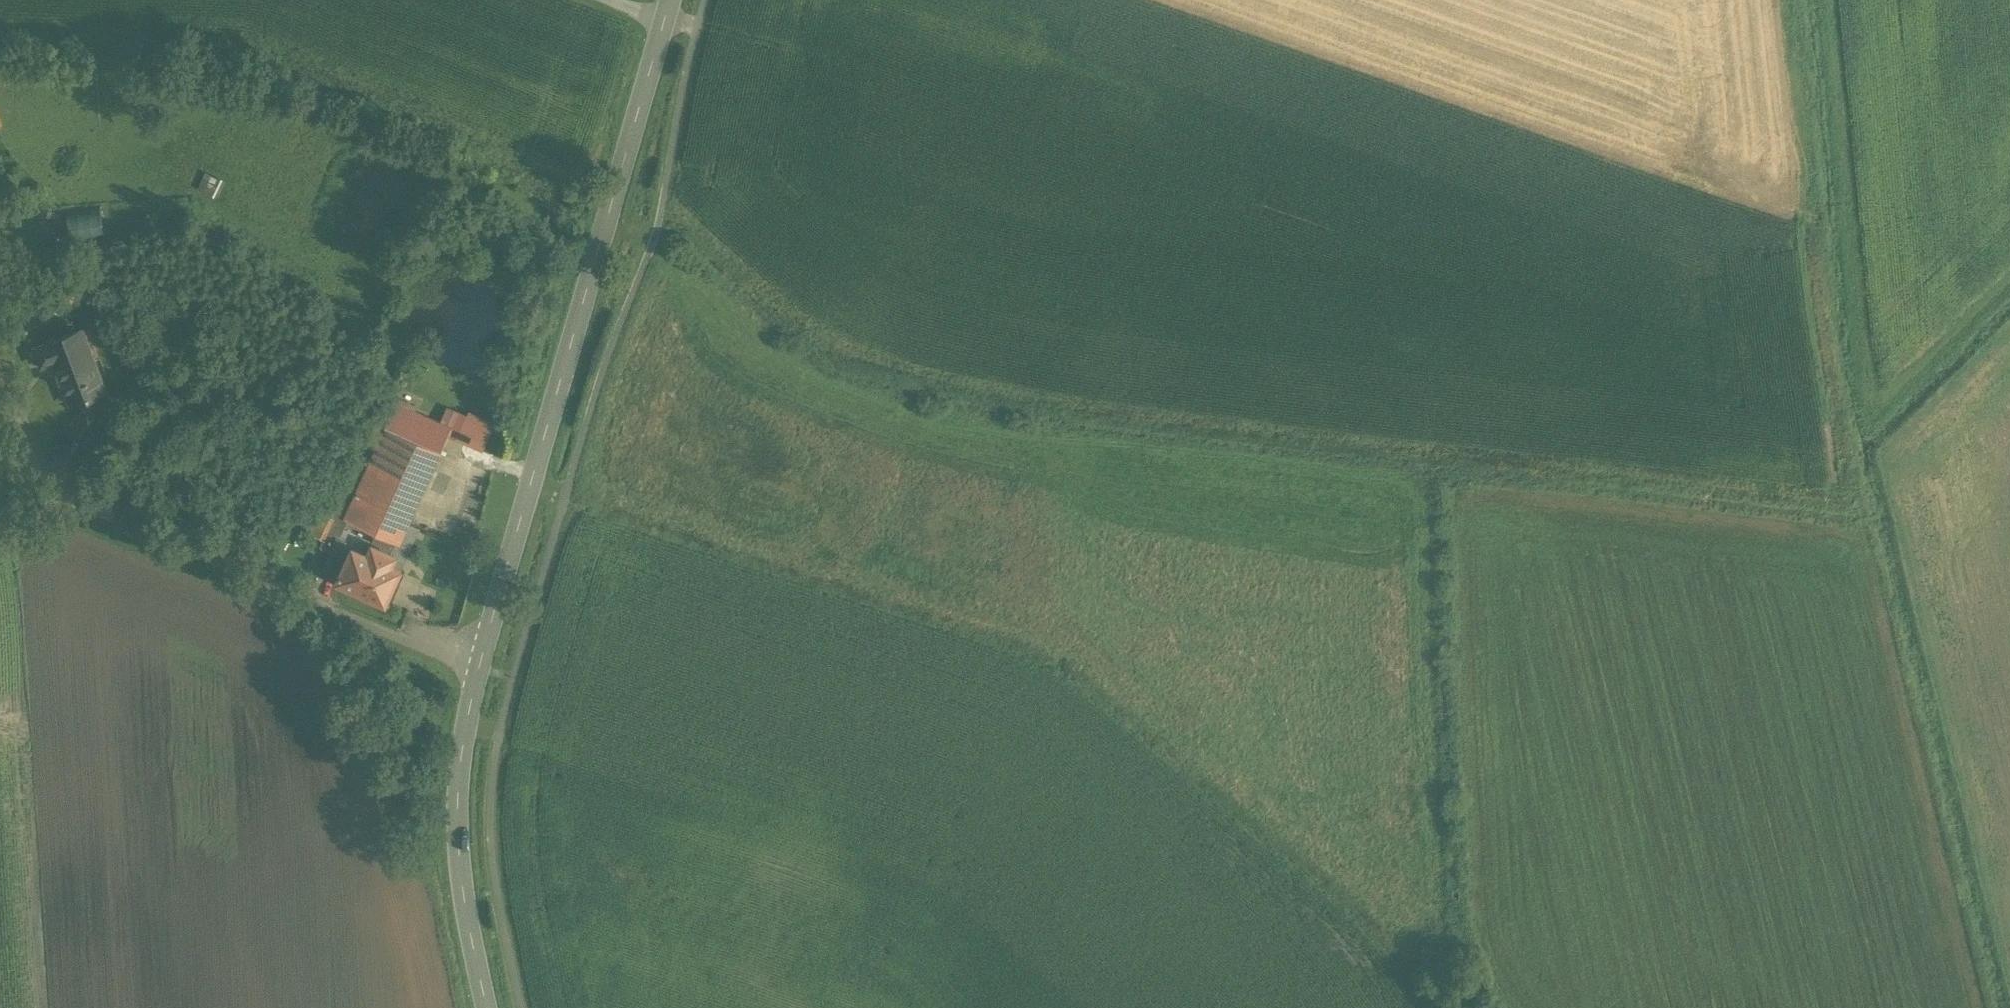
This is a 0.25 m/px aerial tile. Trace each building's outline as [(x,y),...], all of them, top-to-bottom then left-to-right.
[(103,386),(81,327),(48,339),(49,341),(35,346),(42,363),(55,358),(71,400),(74,399),(91,393),(90,391),(103,386)] [(103,386),(90,391),(91,393),(74,399),(81,416),(72,433),(88,442),(110,401),(103,386)] [(450,428),(395,403),(385,424),(441,449),(450,428)] [(385,424),(343,517),(399,542),(441,449),(385,424)] [(336,535),(320,572),(339,580),(340,578),(338,577),(352,546),(354,546),(355,544),(336,535)] [(372,543),(367,553),(354,546),(352,546),(338,577),(340,578),(384,598),(398,567),(389,562),(393,552),(372,543)]
